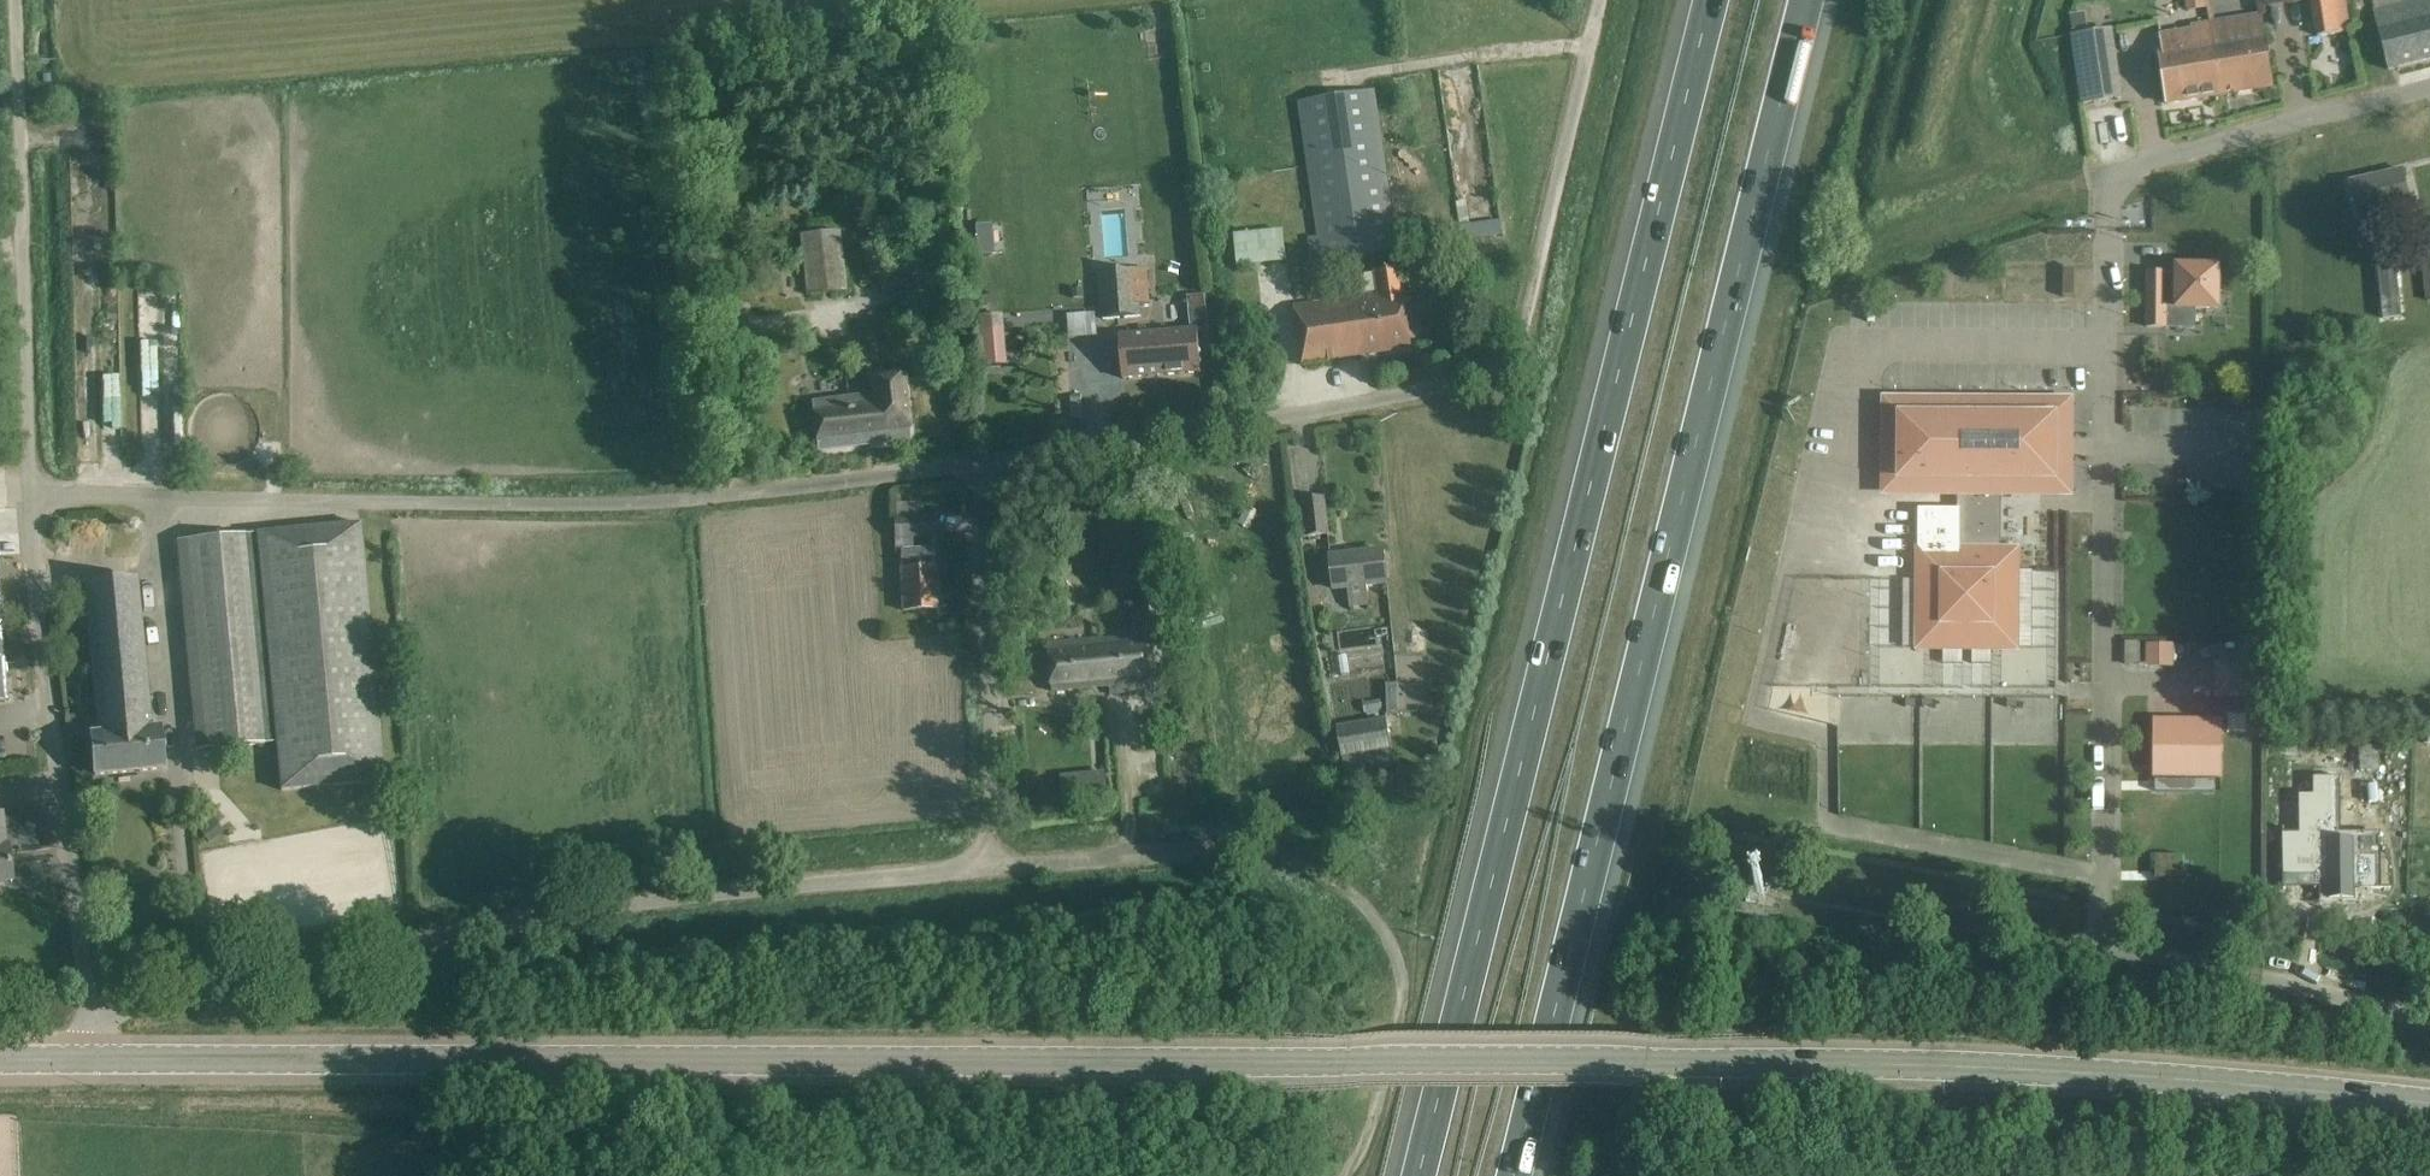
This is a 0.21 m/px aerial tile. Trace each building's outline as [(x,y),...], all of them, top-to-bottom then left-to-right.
[(2188,11),(2205,8),(2204,0),(2186,0),(2188,11)] [(2342,0),(2312,0),(2318,37),(2347,32),(2342,0)] [(2374,11),(2388,70),(2429,60),(2429,0),(2420,0),(2374,11)] [(2085,13),(2071,15),(2073,30),(2087,28),(2085,13)] [(2210,24),(2221,95),(2274,87),(2270,63),(2263,16),(2210,24)] [(2221,95),(2210,24),(2192,27),(2193,31),(2160,36),(2162,53),(2158,53),(2162,80),(2166,104),(2221,95)] [(2120,98),(2112,30),(2074,35),(2083,102),(2120,98)] [(1374,91),(1301,102),(1323,261),(1396,250),(1374,91)] [(2410,202),(2402,171),(2350,183),(2358,214),(2410,202)] [(845,271),(840,230),(799,235),(804,276),(845,271)] [(1235,236),(1238,266),(1254,265),(1251,234),(1235,236)] [(2421,259),(2426,301),(2429,300),(2429,258),(2421,259)] [(952,284),(944,260),(879,283),(887,304),(896,301),(897,304),(952,284)] [(2375,262),(2378,319),(2406,318),(2403,260),(2375,262)] [(1411,348),(1400,268),(1374,272),(1377,294),(1294,306),(1302,364),(1411,348)] [(2166,275),(2166,273),(2148,273),(2147,328),(2166,328),(2166,309),(2218,309),(2218,268),(2177,268),(2177,275),(2166,275)] [(1133,318),(1133,315),(1141,314),(1140,304),(1150,303),(1147,269),(1098,273),(1102,321),(1133,318)] [(1206,294),(1188,296),(1191,330),(1197,329),(1197,332),(1209,331),(1206,294)] [(998,295),(982,296),(982,306),(999,305),(998,295)] [(1098,312),(1069,313),(1070,338),(1099,337),(1098,312)] [(1197,332),(1197,329),(1191,330),(1119,336),(1123,379),(1201,373),(1197,332)] [(982,347),(984,365),(1006,363),(1004,346),(982,347)] [(910,440),(903,380),(868,384),(869,396),(812,403),(818,451),(910,440)] [(2165,384),(2165,395),(2181,395),(2181,384),(2165,384)] [(2056,403),(1887,402),(1887,491),(1959,492),(1959,549),(1918,549),(1918,649),(2017,649),(2018,550),(1996,550),(1997,492),(2055,492),(2056,403)] [(1328,535),(1322,498),(1302,500),(1291,502),(1297,539),(1328,535)] [(932,516),(921,517),(920,503),(896,505),(896,518),(894,518),(895,538),(933,537),(932,516)] [(361,525),(358,524),(177,541),(194,728),(211,727),(213,750),(265,745),(264,742),(276,741),(281,791),(385,781),(361,525)] [(934,548),(898,550),(901,611),(913,610),(937,609),(934,548)] [(1386,583),(1383,551),(1330,557),(1334,589),(1348,587),(1350,609),(1370,607),(1367,585),(1386,583)] [(100,733),(151,728),(137,578),(86,583),(100,733)] [(1154,692),(1150,638),(1093,643),(1093,641),(1049,644),(1053,691),(1110,687),(1110,695),(1154,692)] [(2146,645),(2146,667),(2174,667),(2174,645),(2146,645)] [(2218,665),(2218,697),(2219,697),(2219,714),(2256,714),(2256,697),(2256,666),(2218,665)] [(1390,716),(1402,716),(1401,684),(1389,684),(1390,716)] [(1395,765),(1386,719),(1337,728),(1346,774),(1395,765)] [(2180,721),(2180,779),(2248,779),(2248,721),(2180,721)] [(151,728),(100,733),(91,734),(94,776),(164,769),(160,728),(151,728)] [(1106,771),(1090,773),(1093,797),(1108,796),(1106,771)] [(1950,796),(1971,795),(1970,777),(1949,778),(1950,796)] [(2285,827),(2285,888),(2287,888),(2287,876),(2316,876),(2316,889),(2318,889),(2318,884),(2330,884),(2330,900),(2356,900),(2356,890),(2392,890),(2392,888),(2378,888),(2378,857),(2357,857),(2357,839),(2344,839),(2344,777),(2301,777),(2301,779),(2317,779),(2316,794),(2301,794),(2301,832),(2287,832),(2287,827),(2285,827)] [(2018,778),(2019,797),(2038,796),(2037,778),(2018,778)] [(10,882),(11,883),(12,883),(7,847),(6,847),(2,814),(0,814),(0,883),(10,882)] [(210,821),(199,829),(210,843),(220,835),(210,821)]
